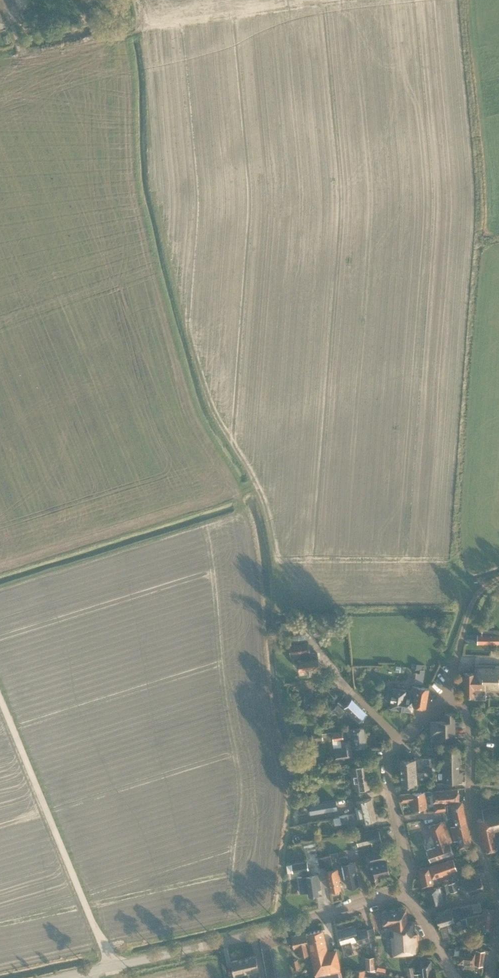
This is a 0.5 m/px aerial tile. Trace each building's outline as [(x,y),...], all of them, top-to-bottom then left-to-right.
[(320,623),(321,635),(331,634),(329,621),(320,623)] [(477,643),(498,643),(498,628),(482,628),(482,633),(477,633),(477,643)] [(310,674),(320,673),(319,666),(318,652),(310,653),(308,641),(289,644),(291,656),(301,654),(302,659),(298,659),(299,669),(309,668),(310,674)] [(423,682),(426,663),(415,661),(412,680),(423,682)] [(475,695),(475,697),(485,697),(485,690),(498,690),(498,665),(476,665),(476,672),(464,672),(464,695),(475,695)] [(426,707),(429,688),(412,685),(412,690),(407,689),(395,687),(391,706),(413,709),(414,704),(426,707)] [(344,706),(360,721),(367,713),(351,698),(344,706)] [(338,716),(345,710),(338,702),(331,709),(338,716)] [(446,720),(437,720),(430,720),(430,734),(431,734),(431,740),(446,740),(446,733),(455,733),(455,712),(446,712),(446,720)] [(364,726),(348,728),(332,731),(336,762),(344,761),(343,755),(353,754),(352,747),(366,745),(364,726)] [(459,762),(462,762),(461,743),(442,743),(442,753),(445,753),(445,762),(459,762)] [(401,759),(401,772),(416,771),(416,758),(401,759)] [(459,771),(459,762),(445,762),(442,762),(443,771),(459,771)] [(349,775),(350,777),(368,775),(367,772),(366,763),(352,765),(352,768),(350,768),(351,775),(349,775)] [(416,771),(401,772),(402,784),(417,784),(416,771)] [(459,771),(443,771),(443,781),(462,781),(462,771),(459,771)] [(337,784),(345,783),(344,774),(336,775),(337,784)] [(368,775),(350,777),(350,780),(352,780),(353,786),(355,786),(355,789),(369,787),(368,778),(368,775)] [(458,790),(458,788),(433,790),(435,809),(446,809),(445,801),(459,800),(459,799),(458,790)] [(428,807),(426,791),(400,793),(401,800),(413,799),(414,808),(424,807),(428,807)] [(356,812),(374,807),(371,797),(356,800),(358,806),(355,807),(356,812)] [(460,846),(472,844),(462,800),(447,804),(449,812),(452,812),(455,824),(451,825),(454,840),(458,839),(460,846)] [(497,847),(498,846),(498,836),(495,837),(493,830),(498,829),(498,804),(482,808),(484,817),(478,818),(485,850),(496,848),(496,847),(497,847)] [(338,809),(339,816),(333,817),(335,824),(349,820),(346,807),(338,809)] [(376,818),(374,807),(356,812),(357,816),(360,815),(362,822),(376,818)] [(430,859),(453,852),(450,842),(451,840),(445,820),(429,825),(436,845),(427,848),(430,859)] [(372,845),(382,843),(379,830),(356,835),(358,844),(371,841),(372,845)] [(379,876),(389,873),(386,858),(383,848),(365,853),(367,862),(367,863),(371,880),(380,878),(379,876)] [(325,865),(326,870),(330,890),(341,887),(339,876),(340,876),(338,867),(333,868),(330,854),(318,856),(320,866),(325,865)] [(347,854),(340,856),(344,875),(346,877),(348,886),(358,883),(356,872),(358,872),(355,861),(348,862),(347,854)] [(419,867),(423,885),(434,883),(433,877),(442,874),(442,873),(457,869),(453,858),(430,865),(419,867)] [(308,860),(292,863),(293,870),(302,869),(303,875),(298,876),(300,891),(308,890),(309,895),(318,894),(318,888),(321,887),(319,873),(310,874),(308,860)] [(469,894),(485,888),(480,875),(475,877),(474,874),(458,879),(460,886),(465,884),(469,894)] [(455,881),(448,882),(450,891),(457,890),(455,881)] [(442,892),(450,890),(448,882),(442,883),(442,885),(428,889),(427,889),(431,904),(442,901),(444,901),(442,892)] [(458,914),(474,910),(472,902),(460,905),(460,904),(436,911),(439,922),(449,920),(449,919),(458,916),(458,914)] [(408,920),(406,907),(383,910),(384,923),(389,923),(390,929),(392,929),(393,935),(390,935),(391,947),(390,947),(390,955),(418,953),(417,932),(414,932),(414,924),(417,924),(417,919),(408,920)] [(493,929),(495,908),(483,907),(482,913),(460,918),(462,927),(468,926),(468,924),(482,921),(481,928),(493,929)] [(367,927),(356,930),(355,924),(338,929),(342,944),(345,954),(354,951),(351,941),(359,939),(359,942),(370,939),(367,927)] [(449,934),(448,931),(453,929),(451,924),(441,926),(443,935),(449,934)] [(306,932),(310,950),(315,973),(317,977),(343,977),(341,968),(337,947),(328,949),(323,928),(306,932)] [(310,950),(306,932),(291,935),(294,946),(297,946),(299,952),(310,950)] [(485,949),(477,949),(477,948),(460,947),(459,962),(483,964),(485,949)] [(256,954),(244,957),(247,972),(259,969),(256,954)] [(366,956),(366,968),(375,968),(374,956),(366,956)] [(247,972),(244,957),(231,960),(234,974),(247,972)] [(422,959),(423,977),(425,977),(436,977),(435,969),(432,969),(431,959),(422,959)] [(372,977),(372,976),(364,974),(365,969),(354,968),(353,977),(376,977),(372,977)]
